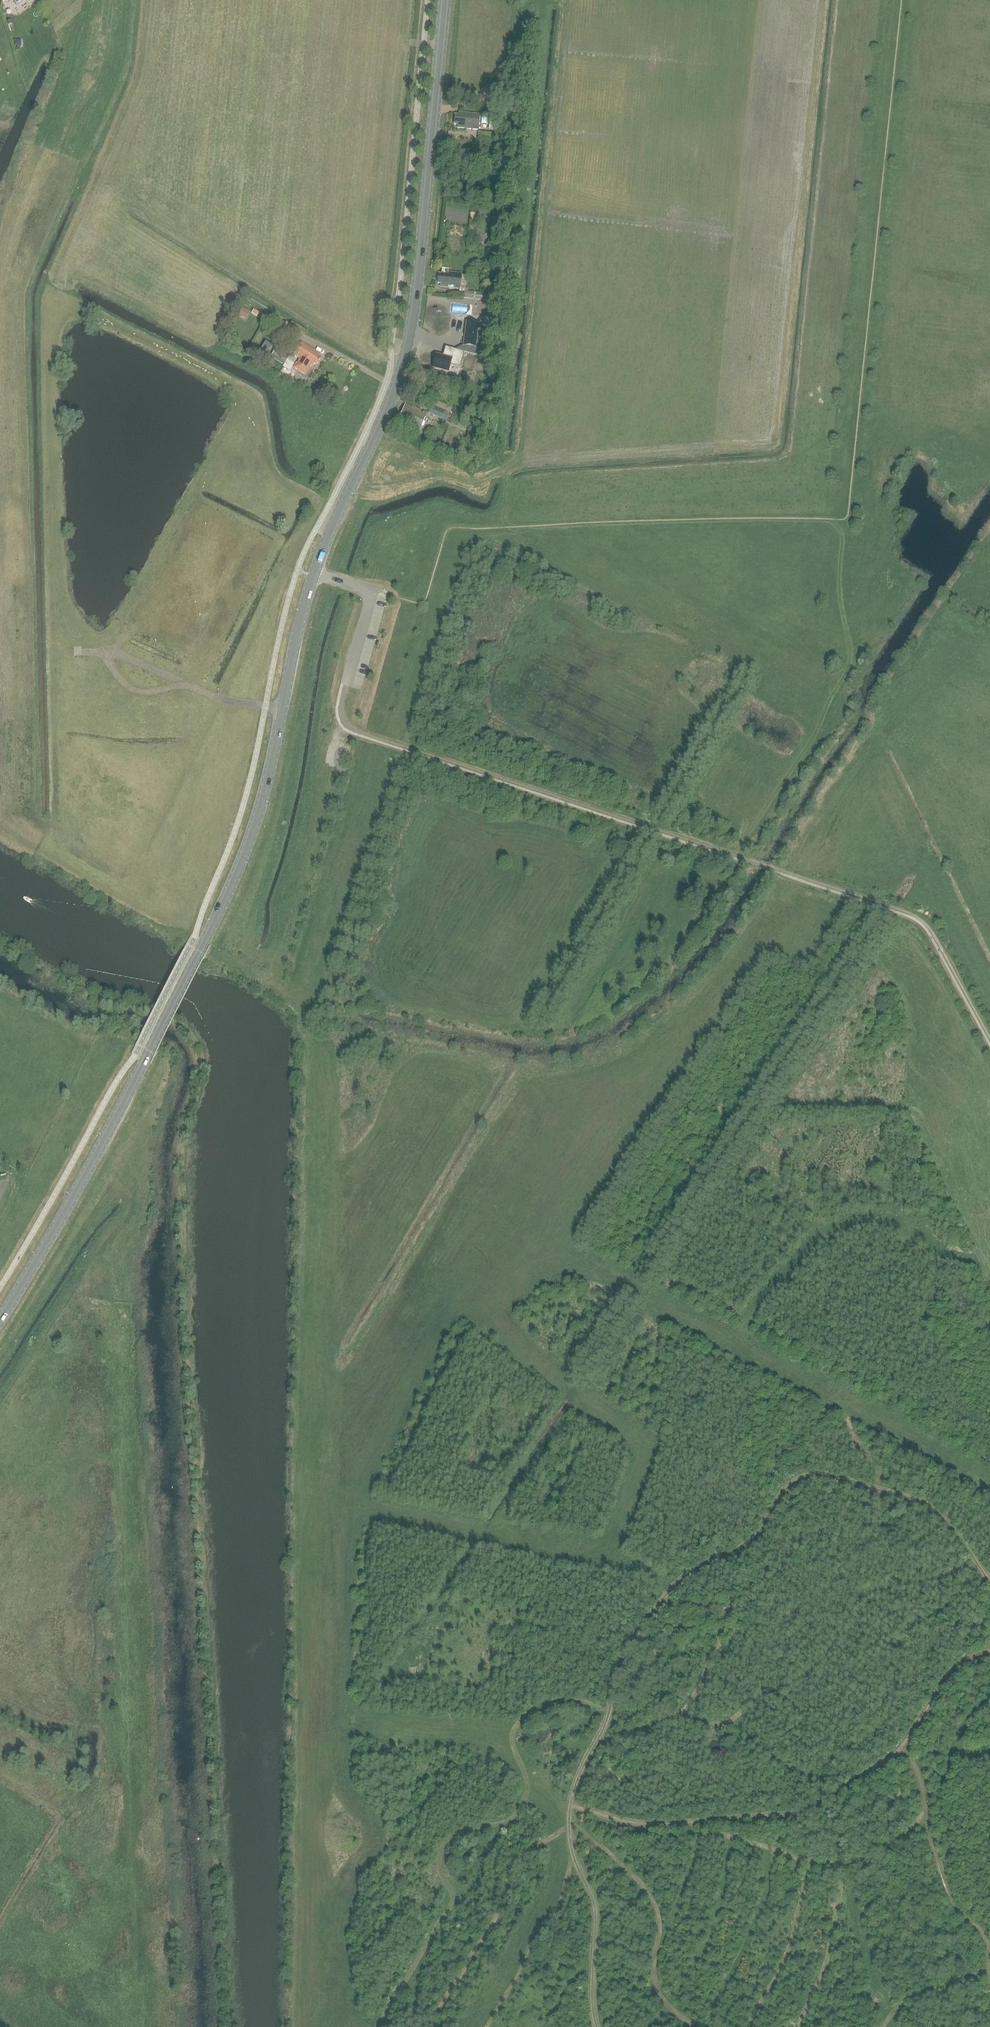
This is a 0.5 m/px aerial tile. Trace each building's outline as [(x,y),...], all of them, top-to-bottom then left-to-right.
[(479,129),(480,114),(459,113),(459,115),(455,115),(454,124),(458,125),(457,127),(479,129)] [(460,288),(462,274),(448,272),(449,269),(443,269),(442,274),(439,274),(438,282),(441,283),(441,286),(460,288)] [(463,292),(463,291),(468,291),(468,289),(466,288),(467,276),(461,275),(460,288),(460,291),(463,292)] [(285,339),(291,329),(283,324),(282,327),(277,323),(272,331),(278,334),(277,334),(285,339)] [(466,323),(464,348),(475,349),(478,324),(466,323)] [(321,358),(319,357),(321,354),(302,343),(295,356),(300,359),(294,369),(306,376),(312,366),(314,367),(315,365),(317,366),(321,358)] [(445,347),(442,356),(451,358),(449,365),(460,368),(464,352),(445,347)] [(278,349),(272,358),(286,366),(291,357),(278,349)] [(449,365),(451,358),(442,356),(436,354),(433,367),(448,371),(449,365)] [(429,414),(442,419),(448,406),(435,401),(429,414)] [(401,418),(403,419),(402,422),(421,430),(428,413),(407,405),(401,418)]
